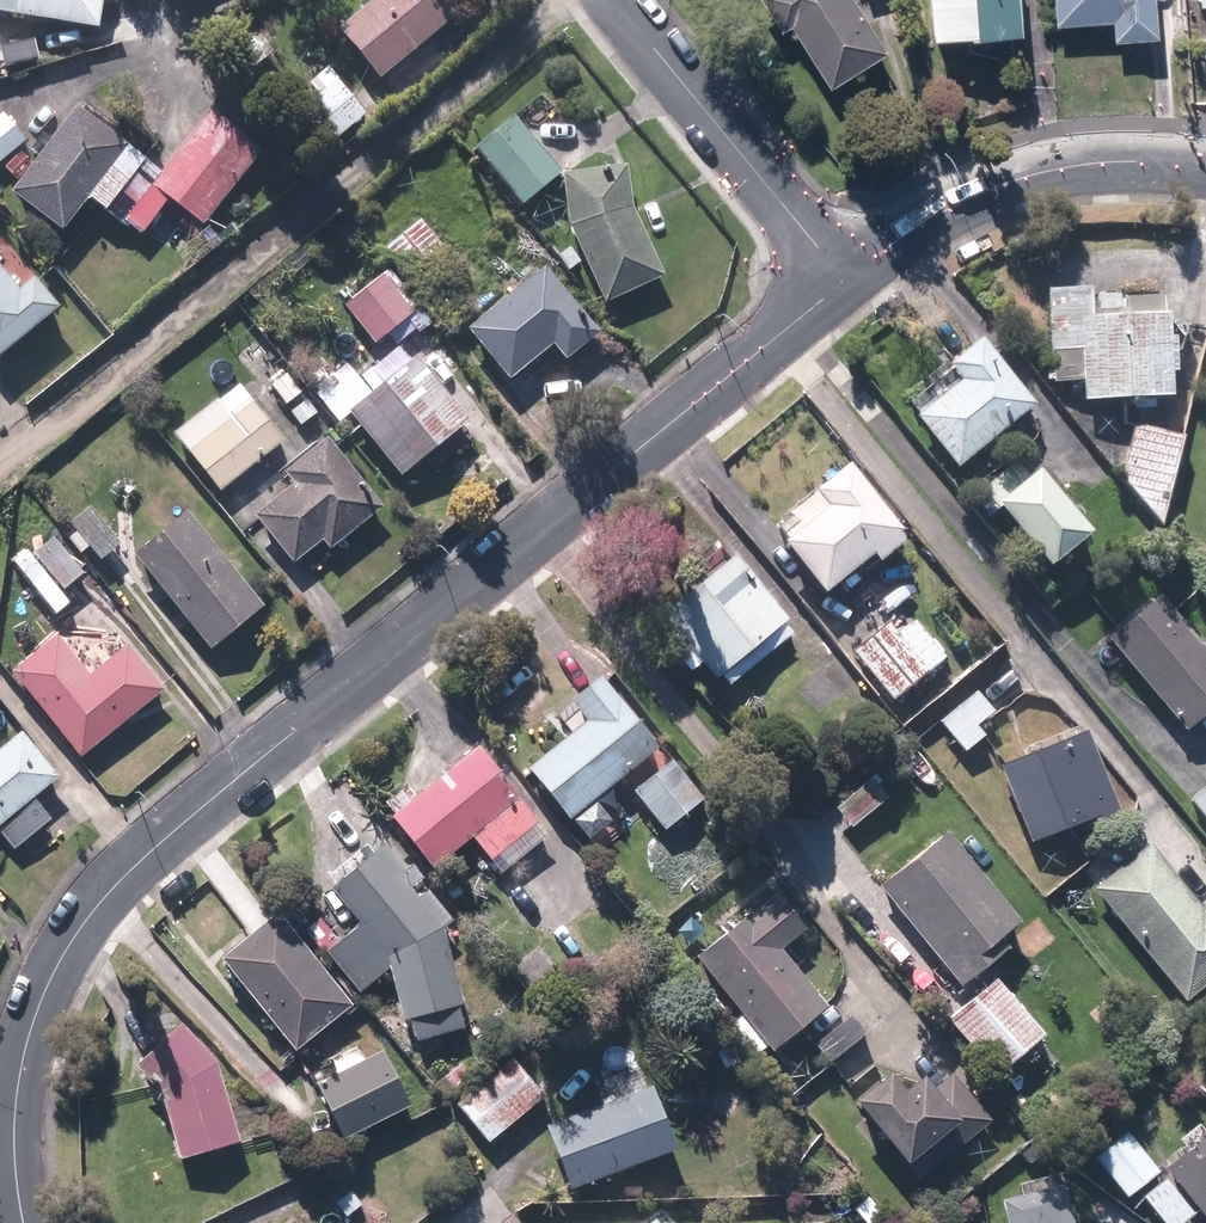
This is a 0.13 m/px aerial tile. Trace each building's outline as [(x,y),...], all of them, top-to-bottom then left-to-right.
[(102,28),(107,0),(0,0),(0,11),(102,28)] [(340,29),(383,79),(470,5),(466,0),(374,0),(340,29)] [(858,0),(767,0),(787,30),(793,26),(834,87),(891,50),(858,0)] [(936,40),(1024,33),(1021,0),(933,0),(936,40)] [(1056,23),(1117,21),(1118,40),(1160,38),(1159,0),(1055,0),(1056,23)] [(259,69),(277,49),(259,33),(241,52),(259,69)] [(339,143),(385,100),(372,86),(359,98),(330,66),(311,83),(321,94),(306,108),(339,143)] [(214,229),(269,160),(211,114),(163,174),(80,108),(16,188),(66,228),(92,196),(142,235),(173,196),(214,229)] [(565,171),(518,112),(476,146),(522,205),(565,171)] [(9,113),(0,120),(0,164),(30,140),(9,113)] [(629,166),(565,174),(571,222),(609,303),(667,276),(634,205),(629,166)] [(455,256),(424,221),(386,254),(417,290),(455,256)] [(0,232),(0,358),(65,303),(2,230),(0,232)] [(554,343),(570,362),(605,333),(549,266),(470,331),(511,379),(554,343)] [(387,269),(347,304),(378,340),(418,306),(387,269)] [(1086,392),(1171,392),(1170,313),(1093,313),(1093,284),(1052,284),(1053,377),(1085,377),(1086,392)] [(935,382),(909,403),(960,463),(1037,398),(983,333),(950,361),(963,377),(944,393),(935,382)] [(343,421),(354,412),(411,476),(433,456),(447,472),(478,443),(466,430),(476,422),(416,356),(395,374),(384,361),(371,373),(382,386),(376,392),(346,359),(314,389),(343,421)] [(240,382),(175,435),(224,495),(289,442),(240,382)] [(1123,479),(1167,518),(1184,431),(1134,422),(1123,479)] [(256,517),(297,563),(324,539),(333,549),(387,501),(328,436),(290,471),(298,480),(256,517)] [(831,590),(877,551),(885,560),(906,542),(898,533),(908,525),(850,456),(816,485),(830,501),(811,518),(800,505),(776,525),(831,590)] [(1031,473),(1017,457),(971,498),(987,516),(1000,505),(1053,565),(1094,528),(1039,466),(1031,473)] [(123,539),(91,505),(71,524),(103,558),(123,539)] [(268,604),(195,513),(141,556),(214,647),(268,604)] [(65,533),(38,553),(66,592),(93,571),(65,533)] [(690,669),(703,659),(717,676),(792,614),(736,548),(662,610),(675,626),(663,637),(690,669)] [(1165,597),(1111,641),(1183,729),(1205,710),(1205,647),(1165,597)] [(899,626),(893,618),(855,650),(894,695),(946,651),(914,614),(899,626)] [(92,677),(57,634),(13,671),(84,758),(170,687),(133,643),(92,677)] [(631,785),(621,773),(661,739),(603,672),(573,697),(589,715),(531,765),(574,814),(604,788),(614,800),(631,785)] [(967,751),(987,734),(978,723),(993,710),(976,691),(941,722),(967,751)] [(999,768),(1032,839),(1078,818),(1082,828),(1126,808),(1088,727),(999,768)] [(3,829),(20,851),(59,819),(42,797),(67,777),(29,731),(0,754),(0,832),(3,829)] [(396,816),(437,862),(473,830),(508,870),(557,827),(482,741),(396,816)] [(676,755),(658,769),(665,778),(639,798),(662,826),(706,791),(676,755)] [(891,795),(872,773),(833,807),(852,828),(891,795)] [(1192,800),(1205,815),(1205,788),(1192,800)] [(950,830),(882,888),(965,985),(1012,945),(1004,936),(1025,918),(950,830)] [(335,884),(362,920),(329,951),(364,988),(395,959),(410,1037),(467,1026),(449,935),(450,919),(457,913),(430,885),(426,889),(391,842),(335,884)] [(1201,909),(1147,842),(1094,884),(1189,1002),(1205,988),(1205,905),(1201,909)] [(783,943),(806,925),(778,889),(696,953),(773,1051),(831,1005),(783,943)] [(283,913),(228,958),(296,1042),(351,997),(283,913)] [(1049,1032),(999,975),(950,1018),(1000,1075),(1049,1032)] [(868,1033),(852,1014),(818,1043),(834,1062),(868,1033)] [(185,1019),(139,1061),(164,1089),(178,1155),(241,1142),(224,1062),(185,1019)] [(414,1103),(385,1046),(319,1080),(347,1137),(414,1103)] [(545,1095),(509,1056),(458,1103),(495,1142),(545,1095)] [(904,1158),(920,1177),(991,1116),(952,1072),(939,1083),(927,1069),(906,1087),(888,1067),(857,1095),(908,1154),(904,1158)] [(657,1082),(549,1122),(573,1188),(681,1148),(657,1082)] [(1172,1170),(1144,1194),(1168,1222),(1187,1222),(1204,1209),(1205,1211),(1205,1123),(1204,1120),(1188,1133),(1196,1143),(1169,1166),(1172,1170)] [(1162,1167),(1131,1127),(1096,1155),(1127,1195),(1162,1167)] [(1011,1174),(1022,1222),(1081,1222),(1066,1161),(1011,1174)]
